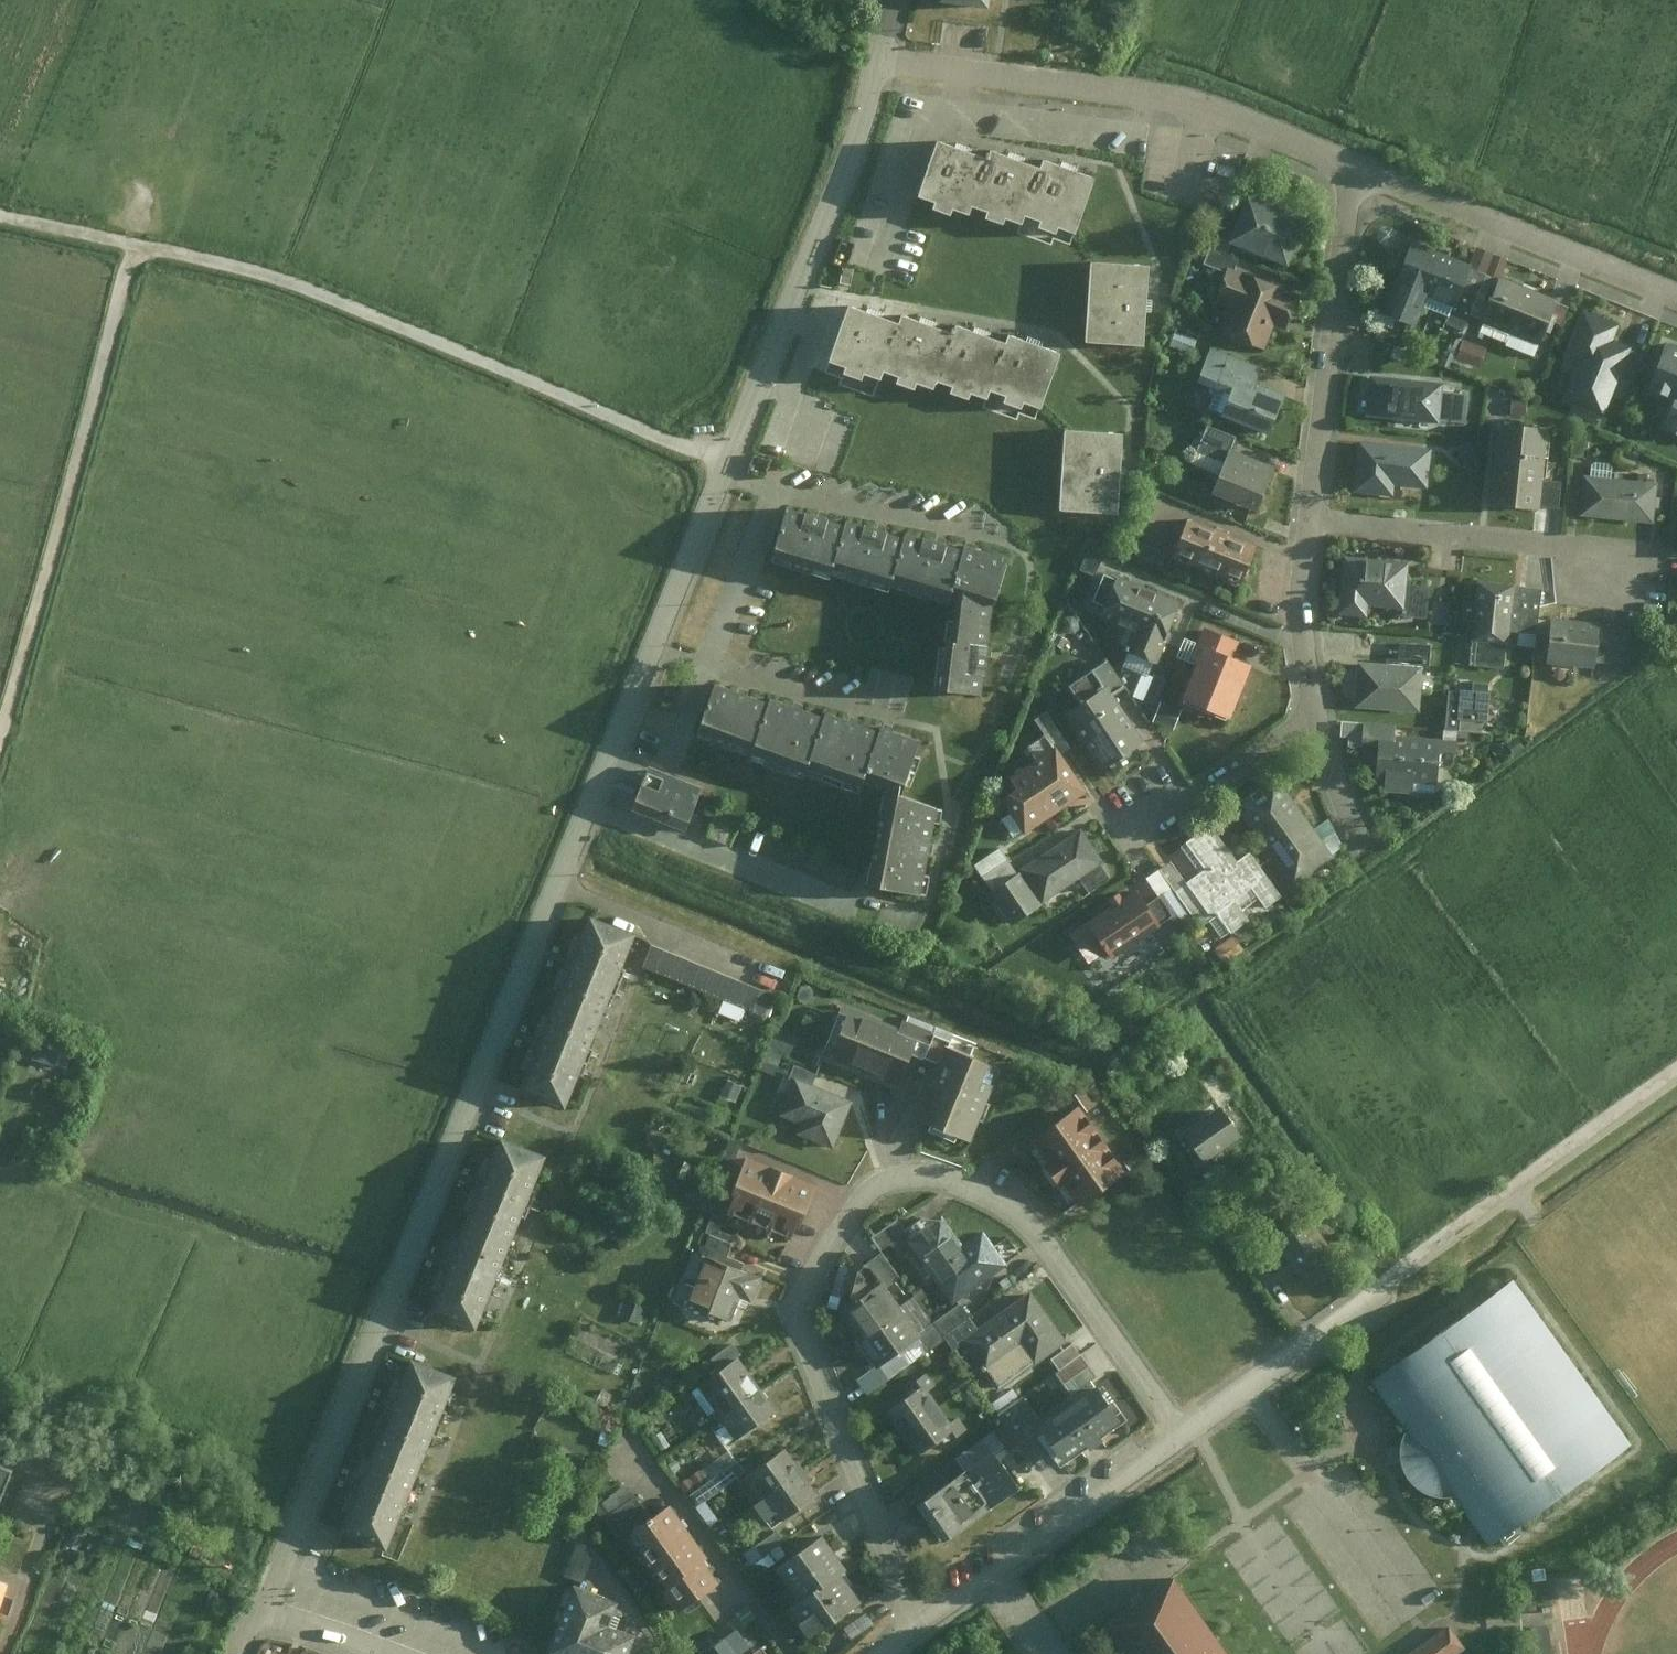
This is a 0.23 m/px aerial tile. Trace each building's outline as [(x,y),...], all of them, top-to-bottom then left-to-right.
[(992,10),(994,0),(944,0),(944,4),(992,10)] [(1079,238),(1100,181),(1068,170),(1048,163),(1045,171),(1015,161),(995,153),(992,162),(966,153),(942,145),(923,200),(940,206),(938,213),(956,220),(958,213),(975,219),(978,210),(992,215),(990,221),(1008,228),(1010,221),(1026,227),(1028,220),(1045,226),(1043,231),(1060,237),(1062,232),(1079,238)] [(1280,262),(1295,219),(1234,198),(1220,241),(1280,262)] [(1415,245),(1388,308),(1418,320),(1426,302),(1450,312),(1469,268),(1415,245)] [(1215,246),(1210,260),(1236,269),(1240,254),(1215,246)] [(1147,343),(1151,264),(1084,261),(1080,339),(1147,343)] [(1261,350),(1284,290),(1223,267),(1210,302),(1221,306),(1211,330),(1261,350)] [(1490,277),(1475,316),(1544,343),(1560,303),(1490,277)] [(1579,311),(1563,351),(1577,356),(1575,360),(1578,364),(1562,392),(1596,405),(1610,370),(1626,376),(1636,352),(1601,339),(1608,321),(1579,311)] [(1036,416),(1058,354),(1027,344),(998,333),(995,342),(972,334),(946,325),(941,338),(919,330),(894,321),(890,334),(866,325),(844,317),(828,362),(843,368),(840,377),(884,393),(889,378),(1012,421),(1016,410),(1036,416)] [(1482,364),(1489,345),(1466,337),(1459,356),(1482,364)] [(1638,389),(1665,400),(1651,435),(1676,445),(1676,352),(1656,344),(1638,389)] [(1252,380),(1257,367),(1203,345),(1190,375),(1216,386),(1206,411),(1268,438),(1287,394),(1252,380)] [(1364,373),(1360,413),(1433,420),(1437,380),(1364,373)] [(1495,428),(1491,503),(1539,506),(1541,480),(1545,430),(1495,428)] [(1115,512),(1121,434),(1052,429),(1047,507),(1115,512)] [(1353,441),(1348,491),(1387,495),(1388,483),(1420,486),(1424,448),(1353,441)] [(1257,514),(1275,468),(1225,449),(1207,495),(1257,514)] [(1580,473),(1576,513),(1648,521),(1652,480),(1580,473)] [(1541,480),(1539,506),(1565,508),(1567,481),(1541,480)] [(781,505),(766,552),(817,569),(819,561),(878,580),(880,573),(941,594),(941,589),(958,591),(951,652),(945,652),(941,690),(978,694),(983,648),(986,649),(988,630),(990,610),(986,602),(996,580),(1002,579),(1005,568),(1000,567),(1002,561),(984,556),(962,549),(960,554),(933,546),(903,538),(900,542),(888,538),(889,534),(865,526),(837,517),(835,523),(808,514),(781,505)] [(1257,546),(1178,520),(1165,558),(1244,584),(1257,546)] [(1093,545),(1084,567),(1101,574),(1110,552),(1093,545)] [(1338,550),(1333,611),(1366,614),(1367,603),(1393,605),(1399,606),(1401,583),(1404,556),(1338,550)] [(1065,583),(1081,591),(1089,572),(1073,565),(1065,583)] [(1110,578),(1096,615),(1135,629),(1126,653),(1153,663),(1176,602),(1110,578)] [(1466,621),(1464,641),(1499,646),(1501,630),(1530,634),(1535,590),(1471,582),(1469,603),(1455,601),(1453,620),(1466,621)] [(1399,606),(1393,605),(1392,613),(1419,616),(1422,585),(1401,583),(1399,606)] [(1545,661),(1596,666),(1596,663),(1601,623),(1550,618),(1545,661)] [(1601,623),(1596,663),(1632,667),(1637,627),(1601,623)] [(1192,646),(1223,658),(1230,639),(1200,627),(1192,646)] [(1499,646),(1464,641),(1461,664),(1496,668),(1499,646)] [(1382,659),(1381,664),(1419,668),(1418,673),(1425,673),(1428,646),(1395,643),(1393,660),(1382,659)] [(1170,699),(1220,719),(1241,666),(1223,658),(1192,646),(1170,699)] [(1353,662),(1349,709),(1414,714),(1418,673),(1419,668),(1381,664),(1353,662)] [(1076,704),(1057,717),(1097,775),(1140,746),(1108,700),(1123,690),(1105,664),(1067,691),(1076,704)] [(1138,699),(1150,704),(1162,679),(1150,673),(1138,699)] [(735,693),(708,683),(691,726),(731,742),(787,762),(790,756),(844,777),(848,769),(882,783),(862,886),(920,895),(925,874),(915,873),(920,846),(925,821),(935,822),(939,808),(890,798),(910,757),(903,754),(913,741),(894,734),(873,726),(870,731),(846,723),(817,712),(813,717),(788,708),(761,699),(759,702),(735,693)] [(1443,696),(1441,732),(1452,732),(1452,725),(1480,727),(1482,690),(1470,689),(1469,697),(1443,696)] [(1155,700),(1147,721),(1169,729),(1177,708),(1155,700)] [(644,739),(661,745),(674,708),(656,702),(644,739)] [(1035,719),(1056,756),(1070,748),(1048,712),(1035,719)] [(1391,725),(1358,723),(1357,743),(1368,743),(1366,780),(1379,781),(1378,792),(1405,794),(1406,780),(1428,782),(1429,751),(1449,752),(1450,740),(1391,736),(1391,725)] [(1008,789),(997,797),(1020,832),(1081,793),(1056,756),(1051,748),(1002,780),(1008,789)] [(684,830),(700,792),(641,767),(625,806),(684,830)] [(1274,778),(1230,808),(1287,889),(1329,859),(1328,856),(1339,847),(1324,819),(1310,829),(1274,778)] [(1011,872),(984,889),(1004,921),(1072,876),(1094,861),(1074,830),(1011,872)] [(1169,892),(1154,902),(1165,922),(1177,940),(1194,929),(1198,932),(1204,928),(1216,945),(1246,925),(1239,914),(1253,904),(1261,915),(1278,903),(1245,856),(1232,866),(1207,831),(1180,850),(1196,874),(1183,884),(1171,866),(1158,874),(1169,892)] [(968,864),(984,889),(1011,872),(995,847),(968,864)] [(1072,876),(1083,891),(1104,876),(1094,861),(1072,876)] [(1106,911),(1066,938),(1085,964),(1103,952),(1110,962),(1158,930),(1156,928),(1144,910),(1132,893),(1120,902),(1115,896),(1102,905),(1106,911)] [(1144,910),(1156,928),(1165,922),(1154,902),(1144,910)] [(524,1092),(568,1110),(638,936),(593,918),(584,940),(579,938),(571,956),(577,959),(575,965),(571,974),(565,971),(557,991),(563,993),(552,1020),(546,1018),(538,1036),(545,1039),(542,1045),(539,1053),(532,1051),(525,1070),(531,1073),(524,1092)] [(763,986),(656,942),(647,963),(755,1007),(763,986)] [(828,1051),(898,1077),(914,1034),(844,1008),(828,1051)] [(798,1036),(774,1027),(767,1048),(782,1053),(790,1056),(798,1036)] [(37,1055),(68,1066),(73,1051),(42,1041),(37,1055)] [(915,1127),(963,1146),(994,1070),(936,1047),(920,1087),(929,1091),(915,1127)] [(775,1073),(782,1053),(767,1048),(759,1067),(775,1073)] [(741,1085),(724,1079),(718,1095),(735,1101),(741,1085)] [(795,1136),(833,1149),(850,1102),(791,1081),(777,1120),(798,1127),(795,1136)] [(1133,1168),(1087,1103),(1034,1140),(1080,1205),(1133,1168)] [(1212,1105),(1171,1137),(1190,1162),(1232,1130),(1215,1109),(1212,1105)] [(550,1158),(505,1140),(496,1163),(489,1160),(482,1179),(488,1181),(486,1186),(482,1196),(476,1193),(468,1211),(475,1214),(464,1242),(457,1239),(449,1258),(456,1261),(453,1268),(450,1276),(444,1273),(436,1292),(442,1294),(434,1315),(479,1333),(550,1158)] [(720,1220),(788,1247),(811,1189),(743,1162),(720,1220)] [(950,1307),(1005,1268),(981,1234),(959,1249),(938,1219),(905,1243),(950,1307)] [(1274,1240),(1308,1287),(1325,1274),(1306,1248),(1314,1243),(1304,1230),(1297,1235),(1292,1227),(1274,1240)] [(750,1301),(759,1277),(698,1254),(681,1301),(726,1318),(735,1295),(750,1301)] [(880,1369),(923,1338),(882,1281),(843,1308),(863,1336),(858,1339),(880,1369)] [(1505,1281),(1364,1386),(1405,1445),(1400,1471),(1409,1495),(1429,1508),(1453,1513),(1473,1542),(1484,1553),(1592,1473),(1623,1449),(1505,1281)] [(1063,1345),(1029,1295),(958,1344),(979,1374),(1019,1346),(1033,1366),(1063,1345)] [(633,1320),(613,1312),(606,1330),(626,1338),(633,1320)] [(779,1409),(741,1356),(696,1389),(734,1441),(779,1409)] [(389,1555),(461,1379),(415,1360),(406,1384),(400,1381),(392,1400),(398,1402),(396,1408),(392,1417),(386,1415),(379,1433),(385,1435),(374,1463),(368,1461),(360,1479),(366,1482),(364,1487),(360,1497),(354,1494),(346,1513),(352,1516),(344,1537),(389,1555)] [(953,1429),(921,1386),(885,1413),(916,1456),(953,1429)] [(1119,1424),(1091,1387),(1033,1429),(1060,1467),(1119,1424)] [(823,1490),(788,1444),(748,1475),(782,1520),(823,1490)] [(699,1502),(749,1471),(735,1448),(684,1479),(699,1502)] [(951,1480),(978,1520),(1018,1493),(992,1453),(951,1480)] [(1,1502),(14,1465),(0,1460),(0,1501),(1,1502)] [(910,1507),(937,1547),(978,1520),(951,1480),(910,1507)] [(607,1500),(603,1495),(591,1504),(603,1519),(637,1494),(629,1484),(607,1500)] [(682,1613),(729,1581),(675,1504),(628,1536),(682,1613)] [(853,1562),(830,1531),(779,1567),(803,1599),(847,1567),(853,1562)] [(591,1543),(579,1539),(568,1570),(587,1576),(596,1553),(589,1550),(591,1543)] [(197,1578),(128,1544),(120,1560),(136,1568),(133,1574),(172,1593),(165,1606),(181,1614),(174,1627),(164,1622),(154,1641),(163,1645),(170,1632),(185,1639),(205,1599),(190,1592),(197,1578)] [(818,1643),(874,1603),(847,1567),(803,1599),(792,1607),(818,1643)] [(13,1580),(0,1575),(0,1620),(4,1608),(13,1612),(19,1594),(10,1590),(13,1580)] [(1175,1581),(1110,1626),(1128,1653),(1225,1653),(1175,1581)] [(549,1652),(556,1653),(631,1653),(639,1633),(612,1623),(621,1601),(576,1583),(549,1652)] [(1535,1653),(1555,1653),(1553,1625),(1534,1626),(1535,1653)] [(703,1653),(748,1653),(747,1652),(753,1648),(740,1629),(703,1653)] [(1433,1653),(1457,1653),(1449,1643),(1433,1653)] [(753,1653),(771,1653),(765,1645),(753,1653)]
